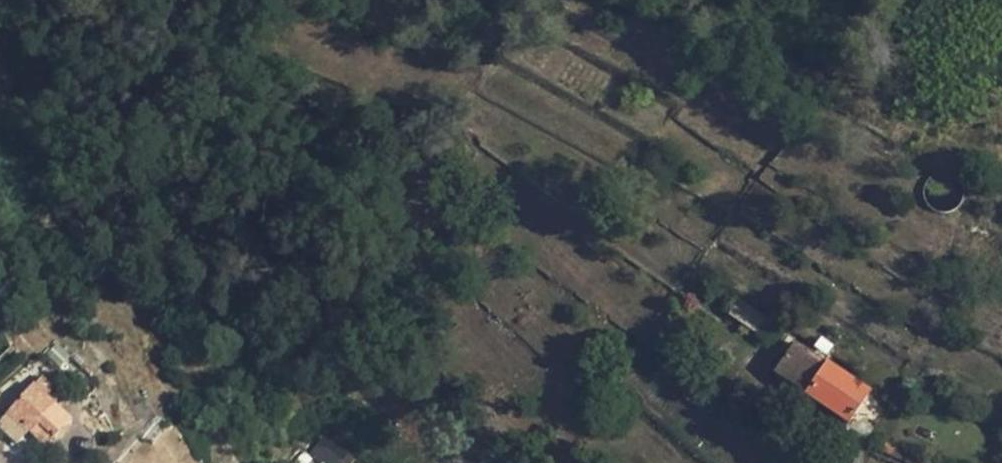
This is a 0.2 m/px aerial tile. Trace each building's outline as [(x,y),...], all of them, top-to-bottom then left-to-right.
[(739,301),(731,313),(768,339),(776,327),(739,301)] [(795,343),(774,374),(804,394),(848,424),(868,393),(825,364),(795,343)] [(43,379),(35,388),(46,398),(54,389),(43,379)] [(33,387),(9,412),(31,433),(39,424),(54,439),(70,422),(54,407),(46,398),(35,388),(33,387)] [(39,424),(31,433),(46,447),(54,439),(39,424)] [(316,447),(335,462),(343,462),(349,455),(326,436),(316,447)] [(904,451),(888,444),(884,451),(901,459),(904,451)] [(904,451),(901,459),(910,462),(932,462),(904,451)]
